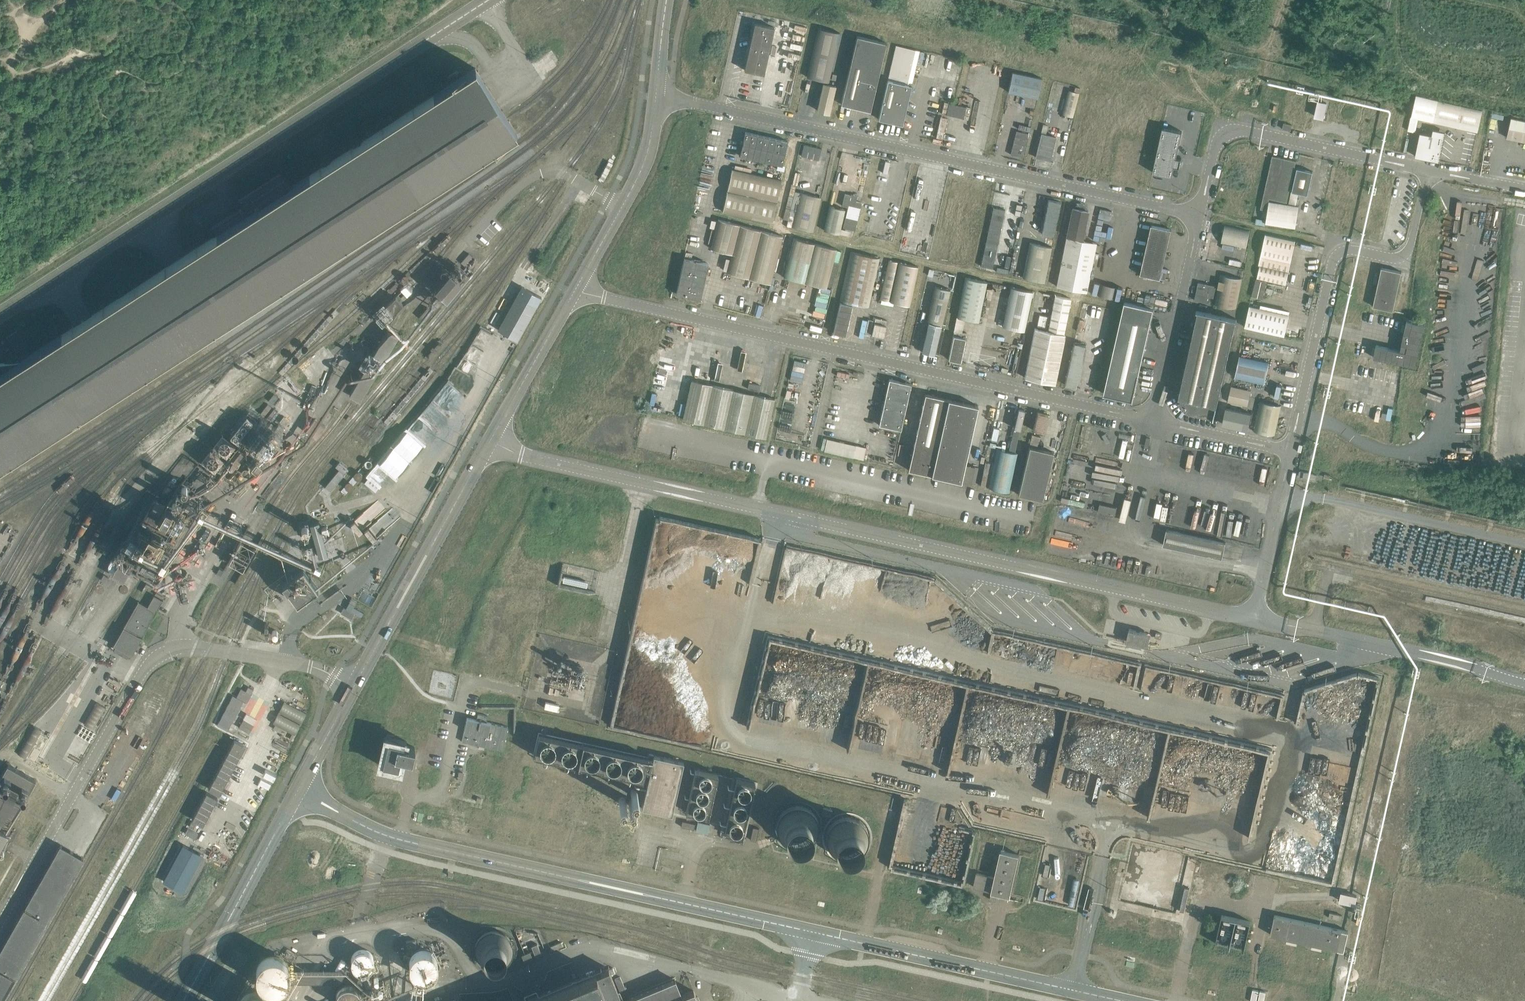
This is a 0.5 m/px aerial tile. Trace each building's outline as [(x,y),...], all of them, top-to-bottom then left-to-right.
[(774,27),(754,23),(744,69),(764,74),(774,27)] [(828,82),(839,33),(818,28),(806,77),(828,82)] [(870,111),(886,43),(857,36),(840,104),(870,111)] [(902,124),(919,51),(895,45),(878,119),(902,124)] [(0,462),(39,438),(164,357),(196,336),(199,334),(237,310),(261,295),(266,302),(284,290),(286,288),(304,277),(299,270),(473,158),(516,131),(487,86),(484,81),(480,75),(475,68),(464,75),(370,135),(291,186),(290,187),(289,188),(284,180),(279,173),(238,199),(242,207),(212,226),(212,227),(213,229),(216,233),(217,234),(162,269),(134,287),(62,333),(20,361),(0,363),(0,463),(0,462)] [(1037,98),(1041,78),(1012,72),(1008,91),(1037,98)] [(1068,88),(1062,112),(1073,114),(1079,90),(1078,90),(1079,85),(1074,84),(1073,89),(1068,88)] [(828,115),(834,88),(822,85),(816,112),(828,115)] [(1416,95),(1411,116),(1477,131),(1482,110),(1416,95)] [(1315,116),(1325,117),(1327,101),(1317,100),(1315,116)] [(948,102),(947,112),(965,115),(966,105),(948,102)] [(940,117),(936,137),(942,138),(946,118),(940,117)] [(1511,117),(1507,137),(1524,141),(1524,120),(1511,117)] [(1162,127),(1152,172),(1172,176),(1174,166),(1178,167),(1179,168),(1181,157),(1180,158),(1176,157),(1182,131),(1162,127)] [(1015,130),(1010,154),(1022,156),(1027,133),(1015,130)] [(1444,137),(1418,131),(1413,155),(1438,161),(1439,157),(1444,137)] [(746,132),(740,156),(782,165),(787,141),(746,132)] [(1055,137),(1045,134),(1040,133),(1035,157),(1049,160),(1055,137)] [(803,144),(800,155),(817,159),(820,148),(803,144)] [(1296,161),(1272,155),(1260,208),(1266,210),(1269,198),(1286,202),(1296,161)] [(1312,171),(1297,168),(1288,204),(1269,201),(1265,223),(1295,227),(1298,205),(1295,205),(1297,193),(1307,195),(1312,171)] [(722,212),(772,223),(781,180),(732,169),(722,212)] [(878,179),(887,182),(889,173),(880,171),(878,179)] [(799,192),(791,226),(812,231),(820,197),(799,192)] [(851,194),(847,211),(843,227),(854,230),(861,202),(855,201),(857,195),(851,194)] [(1060,202),(1048,199),(1041,232),(1052,235),(1060,202)] [(829,205),(823,230),(839,233),(840,228),(844,209),(829,205)] [(993,207),(980,266),(992,268),(1005,210),(993,207)] [(1085,212),(1072,209),(1057,286),(1086,292),(1096,242),(1080,239),(1085,212)] [(718,219),(710,248),(732,254),(727,272),(770,283),(782,235),(718,219)] [(1245,249),(1249,230),(1225,224),(1220,243),(1245,249)] [(1171,229),(1151,225),(1140,274),(1160,279),(1171,229)] [(1213,234),(1209,253),(1215,254),(1219,235),(1213,234)] [(1258,264),(1260,264),(1256,279),(1285,286),(1288,271),(1295,240),(1265,234),(1258,264)] [(827,287),(836,248),(793,237),(783,276),(827,287)] [(1043,281),(1051,246),(1029,242),(1021,277),(1043,281)] [(869,307),(880,258),(850,251),(840,300),(869,307)] [(700,299),(708,263),(684,258),(676,293),(700,299)] [(918,266),(888,260),(880,299),(909,306),(918,266)] [(1401,271),(1381,267),(1372,306),(1393,311),(1401,271)] [(435,288),(447,298),(461,280),(449,271),(435,288)] [(1220,274),(1214,304),(1236,308),(1242,278),(1220,274)] [(965,277),(957,317),(978,321),(987,282),(965,277)] [(1094,280),(1091,292),(1120,299),(1123,287),(1094,280)] [(1256,281),(1253,295),(1259,296),(1262,282),(1256,281)] [(1198,282),(1194,300),(1206,302),(1207,296),(1213,297),(1216,285),(1198,282)] [(934,286),(926,320),(943,324),(951,290),(934,286)] [(374,294),(368,287),(357,297),(363,303),(369,310),(374,315),(382,323),(402,304),(399,300),(401,298),(397,294),(385,305),(384,306),(380,300),(374,294)] [(1010,287),(1002,326),(1024,331),(1032,291),(1010,287)] [(536,306),(517,295),(497,330),(516,340),(536,306)] [(1063,333),(1070,298),(1055,295),(1047,330),(1034,328),(1024,377),(1055,383),(1065,334),(1063,333)] [(840,302),(833,332),(845,335),(852,305),(840,302)] [(1120,317),(1103,393),(1132,400),(1149,324),(1153,308),(1124,302),(1120,317)] [(1289,314),(1249,305),(1244,327),(1284,336),(1289,314)] [(425,322),(429,317),(433,312),(427,307),(419,317),(425,322)] [(1192,335),(1178,400),(1181,406),(1185,410),(1191,413),(1214,418),(1234,328),(1236,319),(1196,310),(1198,311),(1196,320),(1195,323),(1195,322),(1195,323),(1194,327),(1192,335)] [(875,318),(871,334),(883,336),(887,320),(875,318)] [(1375,345),(1372,356),(1384,359),(1389,361),(1414,366),(1424,327),(1424,324),(1406,320),(1400,344),(1406,345),(1405,351),(1393,349),(1387,347),(1375,345)] [(926,321),(918,355),(930,358),(938,324),(926,321)] [(360,400),(398,336),(386,329),(372,353),(367,350),(358,366),(358,367),(357,369),(361,372),(348,393),(360,400)] [(953,334),(948,359),(960,361),(965,337),(953,334)] [(1074,342),(1065,384),(1076,387),(1086,345),(1074,342)] [(1269,362),(1239,355),(1235,377),(1264,383),(1269,362)] [(910,384),(889,379),(878,427),(899,431),(910,384)] [(691,380),(687,399),(686,403),(683,419),(765,438),(774,398),(691,380)] [(1251,390),(1231,385),(1228,401),(1247,405),(1251,390)] [(294,418),(304,399),(291,393),(282,412),(294,418)] [(910,461),(908,470),(931,475),(933,466),(948,399),(925,393),(910,461)] [(268,400),(273,404),(278,397),(273,394),(268,400)] [(933,466),(931,475),(960,481),(964,464),(977,405),(948,399),(933,466)] [(1274,435),(1281,406),(1259,401),(1253,431),(1274,435)] [(262,413),(272,419),(277,411),(268,404),(262,413)] [(1018,408),(1014,428),(1020,429),(1024,409),(1018,408)] [(1251,414),(1226,409),(1223,424),(1247,429),(1251,414)] [(1037,412),(1033,430),(1045,433),(1049,415),(1037,412)] [(260,422),(252,432),(258,437),(266,427),(260,422)] [(276,438),(283,428),(277,423),(272,430),(269,433),(276,438)] [(1013,428),(1009,447),(1015,449),(1020,429),(1013,428)] [(1032,434),(1029,446),(1036,448),(1038,440),(1039,440),(1040,436),(1032,434)] [(823,437),(821,449),(863,458),(866,445),(823,437)] [(1020,485),(1018,494),(1042,500),(1044,491),(1053,452),(1036,448),(1029,446),(1020,485)] [(1010,492),(1012,483),(1018,453),(997,448),(988,488),(1010,492)] [(339,469),(325,486),(330,491),(348,469),(339,462),(335,466),(339,469)] [(964,464),(960,481),(970,484),(974,466),(964,464)] [(1299,471),(1298,476),(1315,480),(1316,475),(1299,471)] [(169,498),(151,531),(138,525),(128,545),(140,551),(135,558),(151,567),(157,557),(163,560),(170,547),(159,541),(179,503),(169,498)] [(1099,503),(1098,511),(1115,515),(1117,507),(1099,503)] [(311,522),(317,555),(327,553),(321,520),(311,522)] [(173,537),(173,539),(171,541),(171,542),(170,543),(170,544),(169,545),(168,547),(170,548),(171,549),(172,549),(176,552),(177,550),(178,550),(180,546),(182,542),(182,540),(183,538),(186,535),(185,536),(186,532),(187,530),(188,528),(185,528),(184,527),(183,526),(181,526),(179,529),(176,533),(175,534),(174,536),(173,537)] [(1166,529),(1163,544),(1222,558),(1225,542),(1166,529)] [(248,545),(240,540),(228,561),(235,566),(244,571),(256,550),(248,545)] [(303,567),(282,582),(297,603),(317,588),(303,567)] [(170,575),(165,586),(180,593),(184,582),(170,575)] [(163,600),(154,595),(147,606),(138,601),(113,645),(115,646),(113,650),(126,658),(129,654),(131,655),(163,600)] [(348,602),(342,612),(352,618),(355,612),(360,615),(363,611),(348,602)] [(1129,628),(1126,640),(1144,644),(1146,632),(1129,628)] [(94,728),(106,706),(97,701),(85,723),(94,728)] [(557,710),(559,705),(545,701),(544,707),(557,710)] [(300,723),(306,713),(283,702),(278,711),(300,723)] [(300,725),(277,713),(272,723),(275,724),(294,734),(300,725)] [(508,727),(486,722),(487,716),(478,713),(476,720),(466,718),(461,741),(490,747),(502,750),(506,733),(508,727)] [(17,753),(26,758),(42,730),(32,725),(17,753)] [(641,786),(646,787),(641,808),(672,815),(683,761),(673,759),(672,759),(649,754),(648,758),(538,733),(534,750),(533,755),(608,771),(613,773),(643,779),(641,786)] [(385,737),(384,738),(378,765),(400,769),(403,758),(411,760),(414,747),(405,745),(406,741),(385,737)] [(245,745),(234,739),(208,789),(219,794),(245,745)] [(12,820),(20,805),(35,780),(8,764),(0,778),(0,813),(12,820)] [(684,812),(706,816),(705,818),(708,819),(708,817),(718,774),(694,768),(684,812)] [(720,835),(720,837),(722,837),(723,836),(744,840),(757,782),(733,777),(720,835)] [(206,792),(192,819),(202,825),(217,798),(206,792)] [(820,828),(820,823),(819,819),(816,815),(813,811),(809,808),(805,806),(801,805),(798,804),(795,804),(791,805),(786,807),(783,808),(779,812),(776,815),(774,819),(773,824),(773,828),(773,833),(774,837),(777,841),(780,845),(783,848),(788,850),(792,851),(796,852),(801,851),(805,850),(810,848),(813,845),(816,842),(818,837),(820,833),(820,828)] [(822,813),(830,815),(832,809),(823,807),(822,810),(822,813)] [(871,836),(871,831),(869,826),(867,822),(864,818),(859,815),(855,813),(851,812),(845,811),(841,812),(836,813),(832,816),(828,819),(825,823),(823,827),(822,832),(821,836),(822,841),(824,846),(826,851),(829,854),(832,857),(837,859),(842,860),(846,861),(851,860),(856,859),(860,857),(864,854),(867,850),(869,846),(871,842),(871,836)] [(695,823),(682,820),(681,826),(693,829),(695,823)] [(696,830),(707,833),(709,824),(698,821),(696,830)] [(750,840),(755,841),(758,828),(753,827),(750,840)] [(45,872),(40,881),(0,951),(0,1000),(2,1000),(66,887),(83,858),(60,845),(45,872)] [(999,858),(995,877),(977,873),(974,887),(992,891),(990,899),(996,900),(998,893),(1010,895),(1019,854),(1001,850),(999,858)] [(1342,890),(1339,900),(1355,904),(1358,894),(1342,890)] [(1221,914),(1216,942),(1245,947),(1250,920),(1221,914)] [(1274,915),(1270,934),(1287,938),(1286,942),(1296,944),(1297,940),(1312,944),(1311,948),(1321,950),(1322,946),(1343,951),(1348,931),(1274,915)] [(510,949),(510,946),(509,943),(507,939),(506,938),(504,936),(501,934),(498,933),(495,932),(491,933),(488,933),(485,935),(482,937),(480,939),(479,942),(478,945),(477,948),(478,952),(478,954),(480,957),(482,960),(484,962),(486,963),(490,965),(493,965),(496,965),(499,964),(502,963),(505,961),(507,958),(509,955),(510,952),(510,949)] [(531,946),(535,956),(541,954),(539,949),(537,943),(531,946)] [(374,960),(374,958),(373,955),(371,952),(368,950),(365,949),(364,948),(361,948),(359,949),(357,950),(355,951),(353,953),(352,955),(351,959),(352,961),(352,964),(353,966),(354,967),(356,969),(358,970),(360,971),(363,971),(367,970),(369,969),(370,968),(372,966),(373,964),(374,962),(374,960)] [(437,963),(437,960),(436,957),(435,955),(433,952),(430,951),(428,950),(425,949),(423,949),(419,950),(416,951),(414,952),(412,955),(411,957),(410,959),(410,963),(410,965),(411,967),(412,970),(414,972),(416,974),(418,975),(421,976),(422,976),(425,976),(428,976),(430,975),(433,973),(434,971),(436,969),(437,966),(437,963)] [(255,980),(284,990),(294,961),(265,951),(255,980)] [(524,961),(532,957),(529,951),(524,953),(524,954),(521,955),(523,958),(524,961)] [(608,968),(600,972),(596,973),(595,972),(543,994),(526,1000),(622,1000),(608,968)] [(625,988),(620,977),(618,977),(614,979),(619,991),(625,988)] [(674,980),(629,998),(630,999),(626,1000),(698,1000),(693,991),(681,995),(675,980),(674,980)] [(264,984),(238,993),(241,1000),(270,1000),(264,984)] [(360,996),(360,994),(360,992),(357,988),(356,986),(354,985),(350,984),(348,984),(344,985),(341,987),(339,989),(338,991),(337,994),(337,996),(337,998),(338,1000),(359,1000),(360,998),(360,996)]
